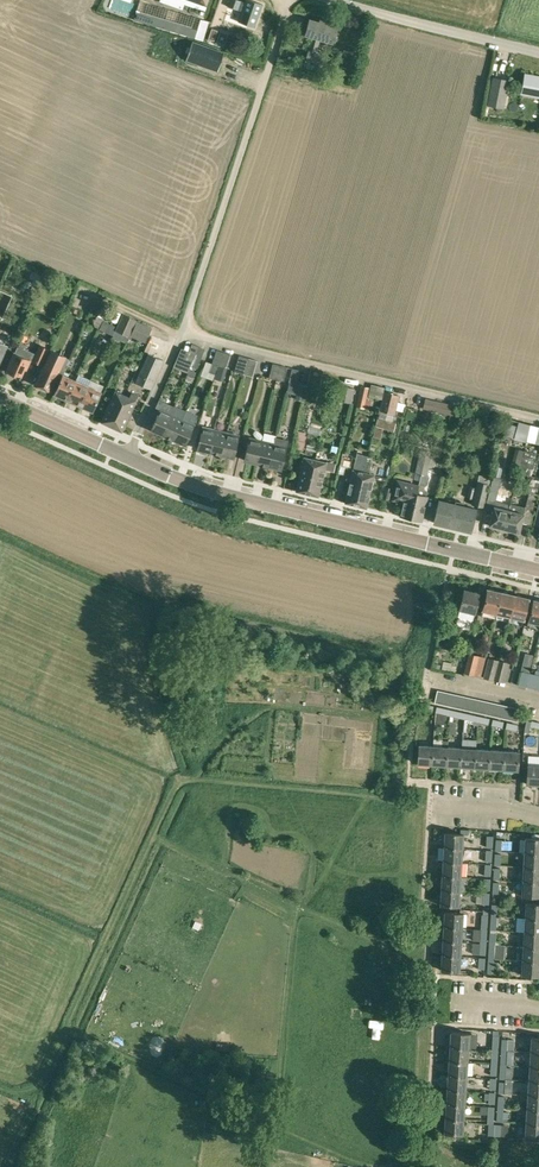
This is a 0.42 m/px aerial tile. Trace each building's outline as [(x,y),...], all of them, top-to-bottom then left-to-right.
[(264,2),(257,0),(230,0),(229,4),(242,9),(239,19),(256,26),(264,2)] [(134,19),(196,37),(201,19),(169,10),(166,18),(163,17),(166,9),(140,1),(134,19)] [(203,40),(209,22),(201,19),(196,37),(203,40)] [(306,34),(313,36),(306,60),(322,65),(326,53),(316,51),(320,38),(333,42),(338,25),(320,20),(320,23),(310,20),(306,34)] [(218,30),(212,28),(208,39),(215,41),(218,30)] [(225,53),(193,41),(186,60),(217,72),(225,53)] [(325,73),(326,68),(305,61),(304,66),(325,73)] [(332,76),(337,78),(340,70),(334,68),(332,76)] [(525,74),(522,93),(538,96),(538,77),(525,74)] [(487,105),(503,108),(509,80),(492,77),(487,105)] [(107,312),(99,308),(96,315),(102,318),(104,319),(107,312)] [(123,314),(118,325),(116,330),(129,336),(136,320),(123,314)] [(144,342),(151,327),(137,321),(130,336),(144,342)] [(14,352),(6,371),(12,374),(12,376),(16,378),(18,377),(19,377),(24,368),(25,369),(30,360),(32,361),(42,365),(49,348),(39,344),(35,353),(18,346),(15,352),(14,352)] [(187,357),(193,359),(193,360),(194,357),(199,346),(192,344),(187,357)] [(69,358),(51,350),(47,359),(46,359),(35,384),(42,387),(42,390),(46,391),(48,390),(52,391),(59,376),(61,377),(63,374),(66,367),(65,367),(69,358)] [(217,350),(212,363),(209,372),(215,374),(218,365),(219,366),(223,352),(217,350)] [(223,352),(219,366),(217,371),(223,373),(225,368),(230,354),(223,352)] [(151,389),(164,361),(149,353),(136,382),(151,389)] [(235,371),(244,374),(248,358),(239,355),(235,371)] [(193,360),(193,359),(191,366),(197,368),(201,360),(194,357),(193,360)] [(248,358),(244,374),(253,377),(257,361),(248,358)] [(280,365),(273,363),(269,377),(277,379),(280,365)] [(280,365),(277,379),(284,380),(287,367),(280,365)] [(292,368),(289,382),(297,383),(300,369),(292,368)] [(190,370),(188,376),(193,379),(196,372),(190,370)] [(61,377),(54,393),(60,395),(60,399),(64,400),(67,398),(75,380),(63,374),(61,377)] [(88,386),(75,380),(67,398),(72,401),(73,404),(76,406),(79,404),(80,404),(88,386)] [(305,385),(298,384),(296,394),(295,399),(302,401),(305,385)] [(385,386),(371,384),(369,396),(382,399),(385,386)] [(352,403),(355,389),(340,385),(337,400),(352,403)] [(361,385),(357,406),(364,408),(368,387),(361,385)] [(91,409),(92,410),(100,391),(88,386),(80,404),(85,407),(85,409),(89,411),(91,409)] [(102,421),(113,426),(117,418),(115,417),(119,406),(125,409),(130,397),(116,391),(102,421)] [(394,413),(399,395),(384,391),(380,410),(394,413)] [(117,418),(113,426),(122,430),(139,395),(132,392),(130,397),(125,409),(119,406),(115,417),(117,418)] [(435,400),(433,410),(454,414),(456,405),(435,400)] [(151,429),(163,435),(172,414),(160,409),(151,429)] [(183,419),(174,440),(185,445),(198,415),(187,410),(183,419)] [(172,414),(163,435),(174,440),(183,419),(172,414)] [(216,422),(204,419),(197,449),(200,449),(199,453),(206,454),(207,451),(209,452),(215,430),(214,430),(216,422)] [(527,442),(527,439),(531,425),(532,424),(519,421),(514,439),(527,442)] [(373,436),(380,438),(383,428),(375,426),(373,436)] [(215,430),(209,452),(221,455),(226,433),(215,430)] [(303,448),(306,434),(298,432),(294,446),(303,448)] [(226,433),(221,455),(234,457),(239,436),(226,433)] [(274,444),(269,466),(282,469),(289,440),(276,437),(274,444)] [(244,460),(257,463),(262,441),(249,438),(244,460)] [(262,441),(257,463),(269,466),(274,444),(262,441)] [(515,447),(512,458),(521,460),(524,450),(515,447)] [(520,473),(531,476),(537,453),(526,450),(520,473)] [(414,474),(421,475),(428,477),(431,467),(435,468),(438,456),(420,452),(414,474)] [(346,481),(350,482),(345,502),(356,505),(368,456),(357,453),(352,476),(347,475),(346,481)] [(368,456),(356,505),(367,507),(374,475),(369,474),(372,461),(367,460),(368,456)] [(297,491),(307,493),(315,460),(305,457),(297,491)] [(315,460),(307,493),(318,496),(324,469),(334,472),(336,463),(326,461),(326,462),(315,460)] [(417,493),(411,518),(422,521),(428,496),(427,496),(428,492),(427,490),(424,489),(425,486),(426,486),(428,484),(430,477),(428,477),(421,475),(418,485),(419,485),(417,493)] [(494,476),(484,511),(493,513),(496,501),(502,478),(494,476)] [(531,486),(525,509),(533,511),(538,488),(538,480),(533,478),(531,486)] [(400,516),(411,518),(417,493),(419,485),(418,485),(398,480),(393,499),(404,501),(400,516)] [(467,497),(473,498),(472,504),(484,508),(490,484),(477,481),(476,487),(470,486),(467,497)] [(389,500),(392,488),(386,486),(383,498),(389,500)] [(476,509),(440,500),(434,522),(471,531),(476,509)] [(496,501),(493,513),(490,525),(505,529),(510,510),(509,510),(510,505),(496,501)] [(510,510),(505,529),(519,532),(524,514),(523,513),(525,508),(519,506),(518,512),(510,510)] [(489,589),(488,589),(483,609),(497,612),(501,592),(496,591),(495,589),(491,588),(489,589)] [(473,619),(480,593),(464,590),(458,615),(473,619)] [(501,592),(497,612),(510,615),(515,595),(510,594),(509,592),(504,591),(503,592),(501,592)] [(516,596),(515,595),(510,615),(524,619),(529,598),(524,597),(523,595),(518,594),(516,596)] [(537,599),(535,600),(534,600),(529,620),(538,622),(538,599),(537,599)] [(474,675),(474,674),(481,675),(485,658),(469,653),(464,672),(474,675)] [(485,677),(496,679),(500,661),(489,658),(485,677)] [(500,661),(496,679),(504,681),(509,663),(500,661)] [(528,672),(531,664),(523,662),(521,670),(528,672)] [(435,703),(441,704),(444,691),(438,690),(435,703)] [(444,691),(441,704),(448,705),(451,693),(444,691)] [(451,693),(448,705),(454,707),(457,694),(451,693)] [(457,694),(454,707),(460,708),(463,696),(457,694)] [(463,696),(460,708),(467,710),(470,697),(463,696)] [(470,697),(467,710),(473,711),(476,698),(470,697)] [(476,698),(473,711),(480,713),(482,700),(476,698)] [(482,700),(480,713),(486,714),(489,701),(482,700)] [(489,701),(486,714),(492,716),(495,703),(489,701)] [(433,712),(434,706),(423,703),(422,709),(433,712)] [(495,703),(492,716),(499,717),(502,704),(495,703)] [(502,704),(499,717),(505,718),(508,706),(502,704)] [(448,709),(437,706),(435,712),(438,713),(436,726),(446,727),(446,715),(447,715),(448,709)] [(508,706),(505,718),(511,720),(514,707),(508,706)] [(514,707),(511,720),(518,721),(521,709),(514,707)] [(461,718),(462,712),(451,710),(449,716),(461,718)] [(475,721),(476,715),(465,713),(463,719),(475,721)] [(489,725),(490,718),(479,716),(478,722),(489,725)] [(503,728),(504,722),(493,719),(491,725),(503,728)] [(532,720),(531,727),(538,729),(538,722),(532,720)] [(517,731),(518,725),(507,722),(506,728),(517,731)] [(462,748),(461,766),(475,767),(476,748),(477,740),(463,739),(462,748)] [(434,746),(433,765),(447,766),(448,747),(449,740),(442,740),(442,746),(434,746)] [(418,764),(433,765),(434,746),(419,745),(418,764)] [(448,747),(447,766),(461,766),(462,748),(448,747)] [(476,748),(475,767),(489,768),(491,749),(476,748)] [(491,749),(489,768),(503,769),(505,750),(491,749)] [(505,750),(503,769),(518,770),(519,751),(505,750)] [(538,784),(538,765),(528,765),(527,784),(538,784)] [(445,833),(444,848),(463,849),(464,834),(469,835),(469,829),(461,829),(461,834),(445,833)] [(525,852),(538,853),(538,838),(526,838),(525,852)] [(444,848),(443,862),(462,863),(463,849),(444,848)] [(524,866),(538,867),(538,853),(525,852),(524,866)] [(443,862),(442,876),(461,877),(462,863),(443,862)] [(523,881),(538,882),(538,867),(524,866),(523,881)] [(442,876),(441,890),(460,891),(461,877),(442,876)] [(523,881),(522,895),(538,896),(538,882),(523,881)] [(493,893),(493,897),(504,898),(505,893),(499,893),(500,882),(493,882),(493,893)] [(460,891),(441,890),(440,904),(459,906),(460,891)] [(525,917),(538,918),(538,904),(526,903),(525,917)] [(445,912),(444,926),(463,928),(464,913),(445,912)] [(525,932),(538,932),(538,918),(525,917),(525,932)] [(444,926),(443,941),(462,942),(463,928),(444,926)] [(524,946),(538,947),(538,932),(525,932),(524,946)] [(443,941),(442,955),(461,956),(462,942),(443,941)] [(523,960),(538,961),(538,947),(524,946),(523,960)] [(461,956),(442,955),(441,969),(460,971),(461,956)] [(523,960),(522,974),(538,975),(538,961),(523,960)] [(367,1019),(367,1009),(358,1009),(358,1019),(367,1019)] [(451,1032),(450,1046),(469,1048),(470,1033),(451,1032)] [(531,1052),(538,1052),(538,1038),(532,1037),(531,1052)] [(165,1045),(159,1043),(157,1048),(163,1051),(165,1045)] [(450,1046),(449,1061),(468,1062),(469,1048),(450,1046)] [(530,1066),(538,1066),(538,1052),(531,1052),(530,1066)] [(449,1061),(448,1075),(467,1076),(468,1062),(449,1061)] [(507,1064),(501,1064),(500,1079),(511,1079),(511,1071),(507,1067),(507,1064)] [(529,1080),(538,1081),(538,1066),(530,1066),(529,1080)] [(448,1075),(447,1089),(466,1090),(467,1076),(448,1075)] [(528,1094),(538,1095),(538,1081),(529,1080),(528,1094)] [(447,1089),(446,1104),(465,1105),(466,1090),(447,1089)] [(489,1103),(495,1104),(496,1092),(489,1092),(489,1094),(485,1094),(485,1100),(489,1100),(489,1103)] [(527,1109),(538,1109),(538,1095),(528,1094),(527,1109)] [(446,1104),(445,1118),(464,1119),(465,1105),(446,1104)] [(526,1123),(538,1124),(538,1109),(527,1109),(526,1123)] [(464,1119),(445,1118),(444,1132),(463,1133),(464,1119)] [(489,1123),(483,1122),(483,1123),(482,1123),(481,1133),(482,1133),(482,1134),(494,1135),(495,1124),(489,1123)] [(526,1123),(525,1137),(538,1138),(538,1124),(526,1123)]
